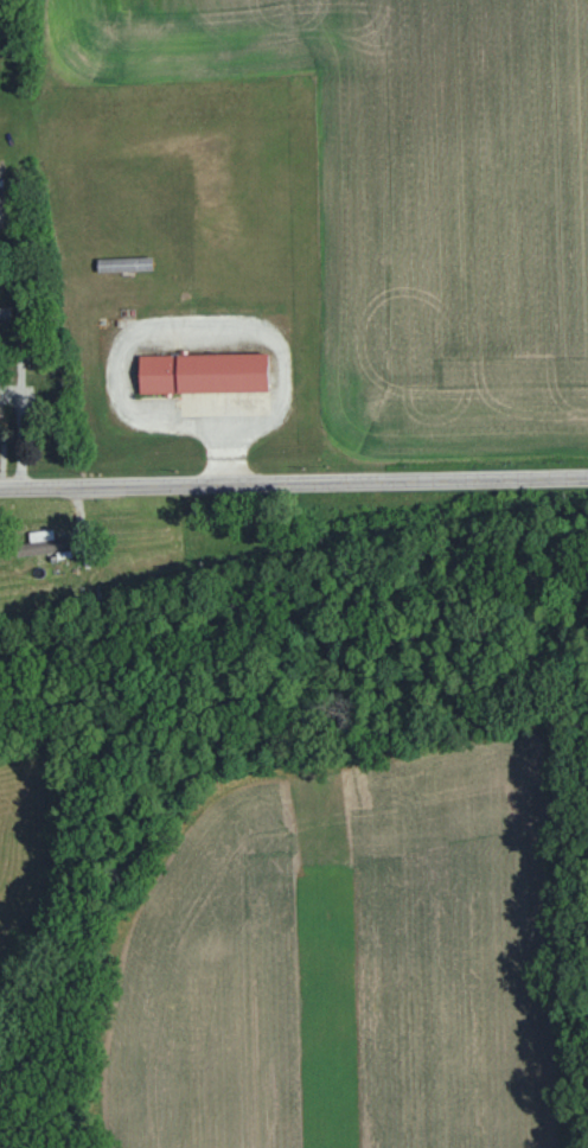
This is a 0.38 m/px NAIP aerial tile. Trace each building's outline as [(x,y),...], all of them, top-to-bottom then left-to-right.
[(153,270),(153,256),(97,257),(98,272),(153,270)] [(139,353),(267,349),(269,388),(225,390),(140,393),(139,353)]
